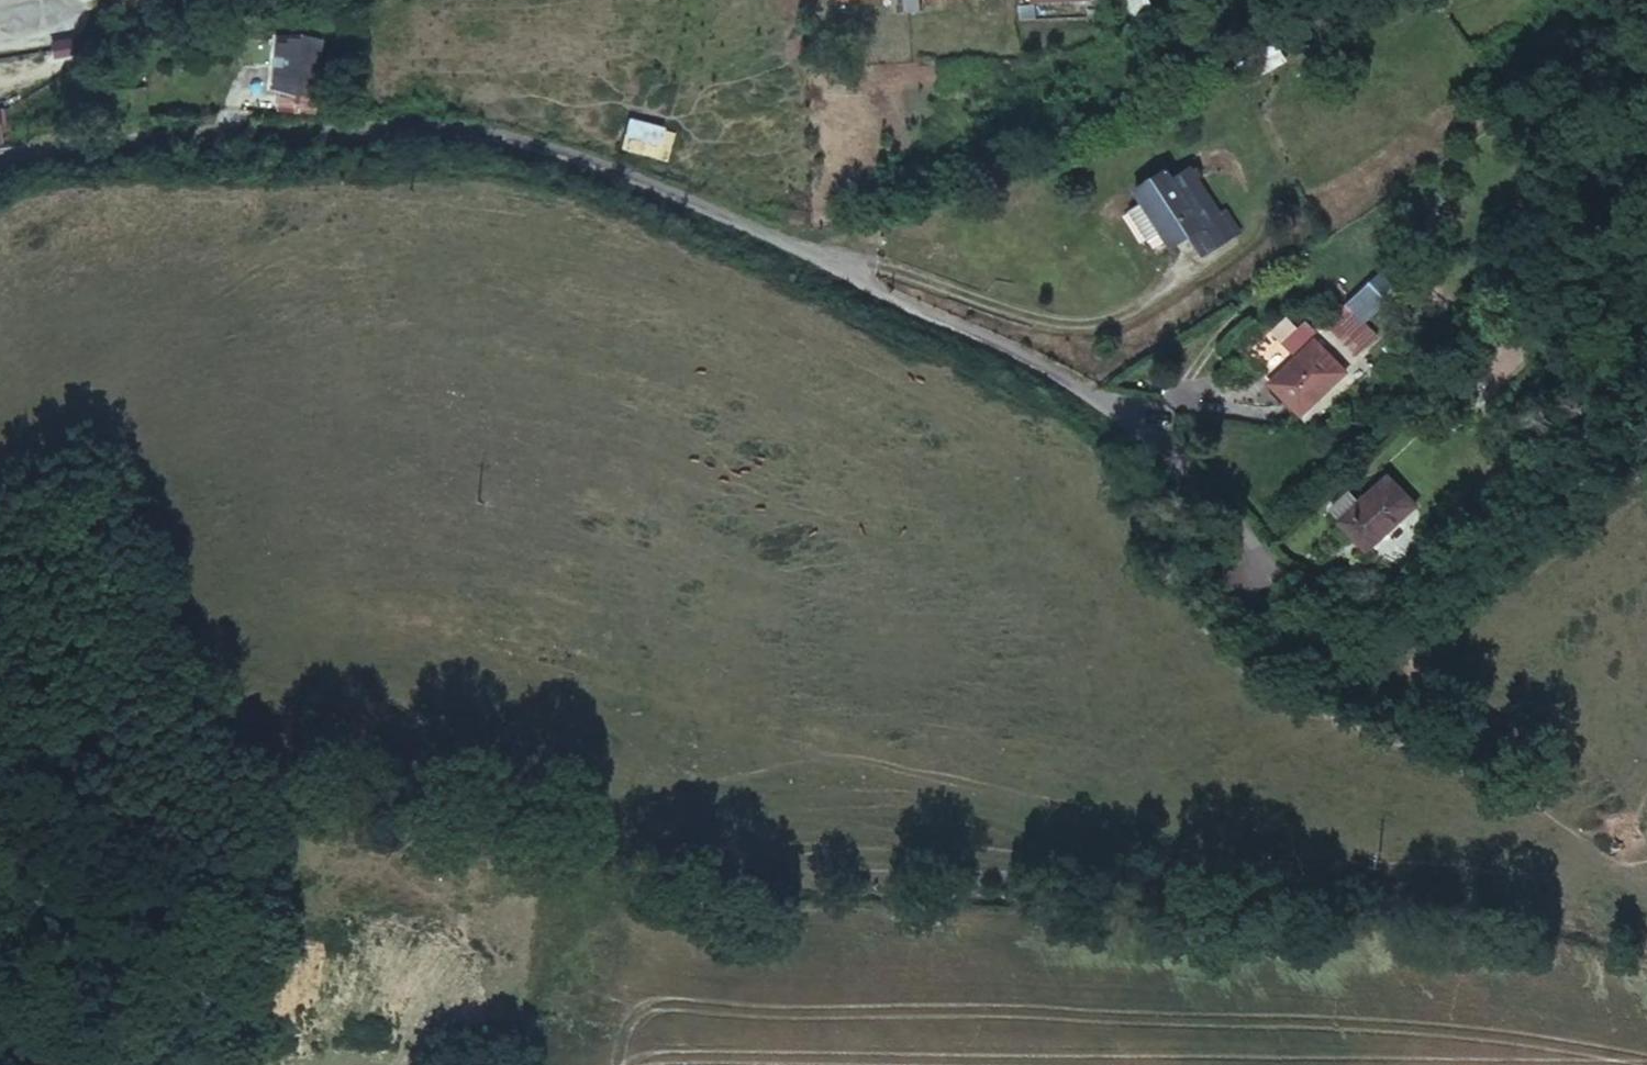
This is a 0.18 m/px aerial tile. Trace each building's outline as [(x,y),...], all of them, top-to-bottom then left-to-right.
[(309,90),(309,35),(260,34),(259,91),(309,90)] [(3,108),(0,109),(0,145),(9,144),(3,108)] [(628,119),(621,148),(666,159),(673,130),(628,119)] [(1130,186),(1139,198),(1148,191),(1170,222),(1178,234),(1187,228),(1202,248),(1230,228),(1184,163),(1168,175),(1160,164),(1130,186)] [(1125,207),(1147,238),(1170,222),(1148,191),(1139,198),(1125,207)] [(1356,356),(1378,333),(1373,328),(1408,293),(1382,267),(1324,325),(1356,356)] [(1271,368),(1303,402),(1351,361),(1318,325),(1271,368)] [(1392,473),(1341,521),(1372,552),(1424,505),(1392,473)]
